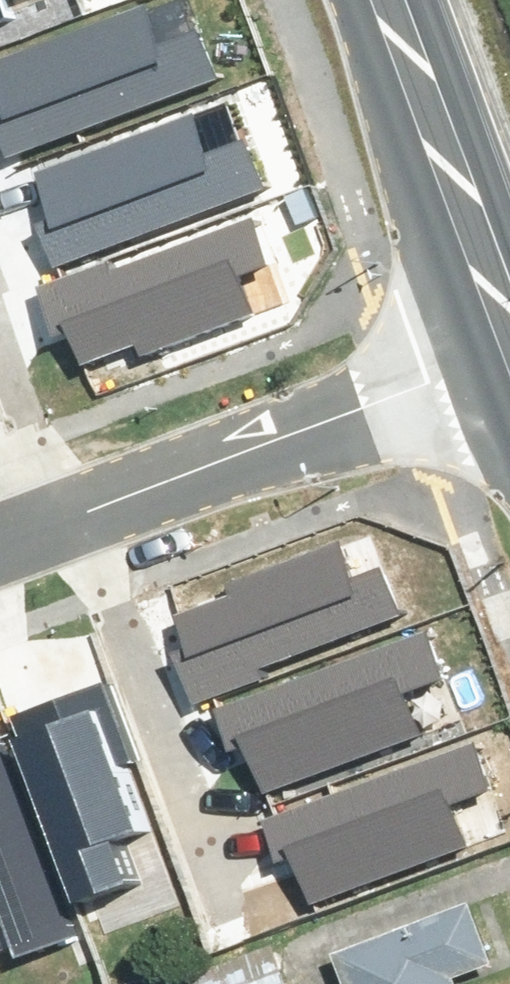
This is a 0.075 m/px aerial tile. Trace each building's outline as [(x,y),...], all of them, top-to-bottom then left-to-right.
[(17,147),(232,74),(216,26),(172,41),(158,0),(157,0),(0,53),(0,55),(15,99),(2,103),(17,147)] [(27,5),(25,0),(0,0),(0,14),(27,5)] [(47,212),(62,255),(277,183),(260,135),(217,149),(203,108),(44,162),(59,207),(47,212)] [(271,210),(56,282),(71,326),(83,322),(99,368),(258,314),(244,273),(288,258),(271,210)] [(190,611),(203,646),(257,627),(268,659),(409,608),(392,562),(356,575),(344,542),(237,581),(241,593),(190,611)] [(229,700),(244,741),(262,735),(281,785),(432,730),(417,689),(462,673),(444,622),(229,700)] [(21,715),(91,902),(155,878),(138,832),(157,824),(132,757),(147,751),(119,678),(21,715)] [(77,937),(0,728),(0,912),(7,909),(25,957),(77,937)] [(270,810),(286,851),(304,845),(322,895),(474,841),(459,800),(504,783),(485,732),(270,810)] [(348,957),(358,983),(473,983),(472,981),(507,968),(484,907),(348,957)] [(204,983),(296,983),(271,916),(190,947),(204,983)]
